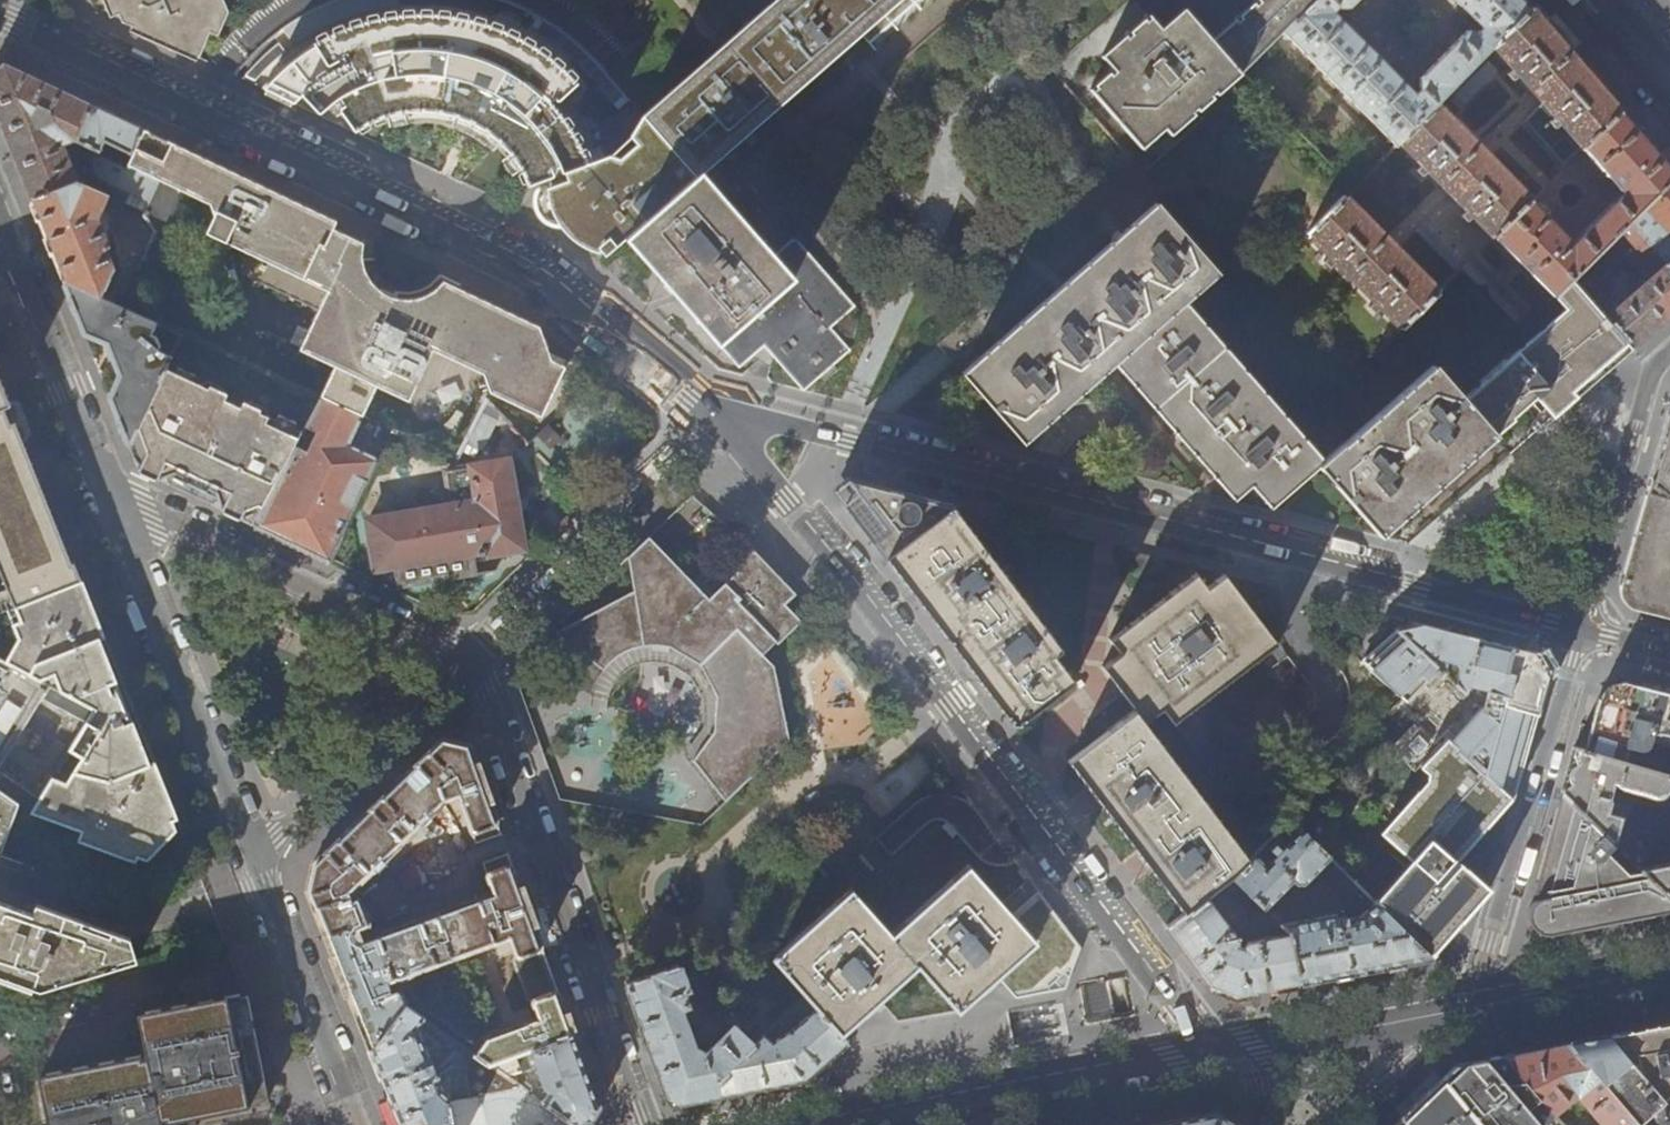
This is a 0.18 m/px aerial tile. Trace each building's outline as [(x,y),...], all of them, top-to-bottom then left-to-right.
[(216,0),(115,0),(124,19),(148,31),(183,47),(201,55),(221,11),(216,0)] [(408,111),(410,127),(420,127),(431,127),(449,131),(460,134),(472,140),(489,152),(500,139),(518,159),(525,170),(531,184),(540,180),(588,163),(573,134),(562,118),(548,101),(551,98),(555,101),(575,82),(568,55),(551,37),(539,28),(525,18),(496,4),(483,0),(342,0),(330,4),(311,19),(333,70),(349,61),(352,65),(331,77),(313,90),(307,96),(324,114),(344,99),(349,105),(343,110),(358,130),(360,129),(372,122),(384,117),(390,115),(408,111)] [(645,115),(646,116),(697,175),(701,172),(729,148),(781,103),(785,99),(823,66),(851,42),(861,33),(869,43),(873,39),(916,2),(918,0),(776,0),(645,115)] [(1283,31),(1314,0),(1255,0),(1256,1),(1210,42),(1196,25),(1182,9),(1173,17),(1159,29),(1147,15),(1100,55),(1112,69),(1095,83),(1088,89),(1096,98),(1134,142),(1141,149),(1164,128),(1170,134),(1241,72),(1283,31)] [(1283,31),(1396,144),(1399,141),(1437,103),(1495,44),(1531,7),(1524,0),(1454,0),(1476,21),(1417,79),(1418,88),(1419,90),(1415,94),(1333,12),(1338,7),(1339,9),(1348,8),(1356,0),(1314,0),(1283,31)] [(1467,208),(1462,214),(1468,220),(1473,215),(1555,297),(1574,279),(1630,222),(1669,181),(1669,165),(1658,151),(1611,98),(1541,19),(1531,7),(1495,44),(1514,67),(1508,71),(1514,78),(1519,73),(1544,102),(1527,120),(1563,162),(1577,149),(1565,135),(1569,131),(1622,193),(1574,242),(1437,103),(1399,141),(1422,163),(1416,168),(1423,175),(1428,170),(1467,208)] [(76,142),(93,106),(52,86),(6,65),(4,64),(0,67),(0,123),(10,148),(19,170),(31,202),(78,183),(90,178),(87,169),(74,174),(64,147),(76,142)] [(93,106),(76,142),(94,151),(99,153),(104,142),(131,153),(142,129),(114,116),(93,106)] [(588,163),(540,180),(543,189),(540,196),(540,204),(541,212),(544,216),(548,221),(555,225),(565,226),(574,236),(580,242),(591,248),(608,253),(625,238),(697,175),(646,116),(633,135),(640,144),(622,158),(608,155),(588,163)] [(183,149),(142,129),(131,153),(128,159),(125,165),(158,181),(194,197),(205,223),(202,231),(234,246),(247,278),(317,312),(300,349),(285,342),(276,346),(279,355),(294,362),(297,355),(306,360),(309,356),(337,369),(323,400),(363,418),(378,388),(408,403),(432,352),(483,376),(486,383),(478,386),(476,389),(478,397),(489,393),(541,418),(565,368),(552,362),(542,329),(483,301),(448,284),(435,295),(428,299),(418,302),(411,302),(401,302),(392,299),(385,297),(374,288),(367,279),(364,274),(362,266),(361,260),(362,243),(332,228),(336,221),(312,210),(246,179),(194,154),(183,149)] [(99,153),(94,151),(91,159),(98,177),(150,200),(158,181),(125,165),(119,162),(99,153)] [(122,156),(119,162),(125,165),(128,159),(122,156)] [(1365,176),(1369,180),(1384,165),(1380,161),(1365,176)] [(756,234),(701,172),(697,175),(625,238),(649,264),(685,304),(730,354),(741,366),(765,345),(805,390),(850,350),(830,326),(853,305),(833,282),(794,236),(773,253),(756,234)] [(1630,222),(1666,265),(1669,261),(1669,253),(1668,251),(1669,249),(1669,181),(1630,222)] [(110,197),(78,183),(31,202),(39,220),(57,266),(63,280),(103,298),(115,270),(107,250),(111,248),(100,221),(110,197)] [(1380,307),(1401,328),(1438,292),(1344,197),(1308,234),(1329,255),(1323,261),(1330,267),(1335,262),(1373,300),(1368,306),(1374,313),(1380,307)] [(1493,433),(1463,400),(1433,365),(1324,460),(1186,302),(1217,273),(1198,251),(1202,247),(1181,222),(1176,226),(1156,203),(1149,209),(1115,239),(1074,275),(1060,287),(1004,336),(975,361),(963,372),(982,395),(978,399),(1000,424),(1004,420),(1011,428),(1024,443),(1086,388),(1114,363),(1218,481),(1234,499),(1251,484),(1259,494),(1270,507),(1294,486),(1318,465),(1362,516),(1379,535),(1403,513),(1454,469),(1494,434),(1493,433)] [(1669,269),(1666,265),(1630,222),(1574,279),(1633,349),(1654,332),(1669,318),(1669,269)] [(1523,330),(1530,323),(1469,260),(1461,268),(1523,330)] [(1633,349),(1574,279),(1555,297),(1530,323),(1523,330),(1520,334),(1528,343),(1463,400),(1493,433),(1511,417),(1535,396),(1553,417),(1576,396),(1577,397),(1611,368),(1624,357),(1633,349)] [(103,298),(63,280),(79,320),(84,334),(106,343),(119,376),(110,397),(119,420),(129,445),(171,357),(159,351),(161,348),(156,336),(152,335),(157,323),(103,298)] [(174,373),(166,369),(129,445),(135,460),(139,472),(155,479),(165,476),(170,474),(214,496),(219,498),(223,510),(255,525),(304,434),(297,431),(300,425),(278,415),(275,420),(268,417),(265,408),(250,402),(242,404),(240,408),(224,400),(226,397),(223,388),(208,382),(199,384),(192,381),(195,376),(177,367),(174,373)] [(82,584),(76,568),(74,569),(62,540),(39,483),(16,428),(12,430),(6,414),(13,411),(0,379),(0,617),(82,584)] [(316,555),(330,561),(379,460),(351,446),(363,418),(323,400),(304,434),(255,525),(257,526),(297,546),(316,555)] [(1669,494),(1669,413),(1667,417),(1658,449),(1650,478),(1669,494)] [(376,570),(397,567),(399,580),(474,568),(472,554),(485,552),(485,556),(524,551),(509,462),(446,474),(453,508),(369,522),(376,570)] [(866,527),(887,556),(955,506),(895,490),(883,487),(848,478),(836,487),(866,527)] [(1650,478),(1634,533),(1620,585),(1634,609),(1669,618),(1669,494),(1650,478)] [(955,506),(887,556),(902,576),(915,593),(942,628),(979,677),(1006,712),(1016,726),(1077,680),(1058,654),(1064,649),(958,507),(955,506)] [(556,633),(616,681),(619,677),(623,673),(632,667),(641,664),(646,663),(658,662),(663,663),(674,666),(681,651),(700,665),(717,696),(714,731),(693,760),(725,802),(790,741),(774,666),(763,655),(775,643),(778,645),(802,622),(793,612),(785,604),(796,594),(766,563),(756,553),(709,599),(649,537),(640,545),(628,557),(635,592),(621,599),(557,632),(556,633)] [(1280,644),(1227,575),(1226,575),(1209,587),(1198,572),(1112,638),(1122,652),(1105,665),(1121,687),(1138,708),(1069,760),(1092,790),(1162,884),(1184,914),(1208,896),(1234,876),(1251,859),(1147,722),(1165,709),(1176,723),(1280,644)] [(0,617),(0,662),(95,712),(136,734),(132,722),(100,643),(105,641),(88,598),(82,584),(0,617)] [(1424,624),(1396,629),(1442,673),(1445,665),(1459,669),(1455,685),(1465,694),(1467,685),(1478,638),(1431,626),(1424,624)] [(1455,685),(1442,673),(1396,629),(1380,645),(1363,660),(1425,717),(1395,749),(1417,769),(1421,764),(1446,737),(1513,800),(1519,778),(1532,735),(1541,701),(1548,676),(1534,652),(1505,645),(1496,642),(1478,638),(1467,685),(1494,691),(1493,694),(1506,697),(1499,727),(1465,694),(1455,685)] [(19,804),(24,808),(23,810),(29,814),(51,780),(55,774),(95,712),(0,662),(0,791),(19,804)] [(1585,750),(1669,775),(1669,695),(1638,687),(1622,683),(1600,697),(1593,722),(1585,750)] [(136,734),(95,712),(55,774),(58,776),(73,753),(83,759),(65,785),(51,780),(29,814),(80,832),(77,841),(135,861),(136,856),(147,860),(176,834),(172,824),(178,822),(155,766),(150,767),(136,734)] [(1446,737),(1421,764),(1429,771),(1430,780),(1382,833),(1412,860),(1374,901),(1430,958),(1434,954),(1432,952),(1487,891),(1477,881),(1482,876),(1496,859),(1505,828),(1513,800),(1446,737)] [(487,1064),(525,1050),(573,1034),(554,980),(526,904),(508,853),(504,854),(505,855),(482,863),(492,893),(358,941),(354,931),(366,925),(368,923),(368,920),(359,898),(356,897),(352,898),(350,891),(445,801),(457,797),(475,844),(498,836),(499,837),(502,836),(497,824),(478,769),(475,763),(469,744),(442,738),(423,756),(417,762),(377,801),(319,857),(313,863),(307,890),(319,921),(326,938),(345,987),(361,1026),(371,1051),(407,1007),(402,992),(399,991),(396,991),(379,997),(375,988),(392,981),(403,979),(414,973),(509,938),(516,957),(513,959),(512,962),(524,996),(526,999),(530,1000),(536,1018),(485,1036),(472,1053),(487,1064)] [(1585,750),(1574,747),(1572,755),(1576,763),(1571,766),(1569,769),(1568,773),(1567,776),(1568,779),(1570,783),(1562,789),(1561,793),(1613,844),(1622,815),(1609,811),(1612,801),(1609,797),(1614,782),(1618,783),(1619,786),(1654,796),(1657,796),(1663,796),(1666,793),(1669,789),(1669,775),(1585,750)] [(19,804),(0,791),(0,855),(19,804)] [(1561,793),(1551,829),(1536,883),(1539,883),(1547,891),(1546,896),(1541,897),(1536,899),(1530,906),(1528,913),(1528,917),(1530,925),(1533,929),(1538,932),(1543,934),(1544,935),(1563,931),(1648,915),(1669,910),(1669,900),(1640,871),(1635,865),(1616,847),(1613,844),(1561,793)] [(1251,859),(1234,876),(1265,907),(1294,879),(1298,884),(1305,882),(1330,857),(1303,830),(1267,865),(1256,854),(1251,859)] [(1616,847),(1635,865),(1640,863),(1636,852),(1632,848),(1621,845),(1616,847)] [(1329,871),(1353,895),(1361,888),(1337,864),(1329,871)] [(1640,871),(1669,900),(1669,866),(1640,871)] [(774,958),(805,993),(840,1034),(841,1033),(862,1014),(918,964),(958,1010),(1035,941),(1021,926),(975,875),(968,867),(892,935),(851,890),(774,958)] [(1238,935),(1208,896),(1184,914),(1167,927),(1189,957),(1206,979),(1211,985),(1237,995),(1269,989),(1300,983),(1291,932),(1249,940),(1246,942),(1245,947),(1238,944),(1239,941),(1239,938),(1238,935)] [(41,990),(138,960),(129,937),(36,903),(32,913),(0,901),(0,975),(8,977),(41,990)] [(1273,914),(1291,932),(1300,983),(1372,969),(1410,961),(1430,958),(1374,901),(1359,915),(1348,917),(1346,905),(1335,907),(1336,913),(1291,921),(1278,909),(1273,914)] [(699,1100),(723,1095),(720,1078),(755,1043),(735,1023),(707,1051),(695,1048),(682,1008),(689,1005),(684,991),(690,989),(681,963),(626,984),(652,1055),(666,1095),(681,1104),(699,1100)] [(1045,984),(1051,992),(1066,989),(1072,973),(1068,969),(1059,977),(1056,974),(1045,984)] [(703,993),(714,1012),(724,1006),(712,986),(703,993)] [(847,1042),(840,1034),(805,993),(795,1002),(788,1009),(800,1022),(791,1030),(772,1041),(765,1033),(755,1043),(720,1078),(723,1095),(751,1090),(805,1079),(847,1042)] [(161,1119),(167,1118),(167,1120),(174,1119),(181,1117),(181,1115),(193,1113),(194,1115),(208,1112),(207,1110),(220,1107),(221,1109),(233,1107),(233,1104),(246,1102),(246,1104),(253,1103),(261,1102),(261,1099),(268,1098),(263,1076),(248,995),(241,996),(241,995),(236,995),(228,997),(228,1000),(213,1002),(212,1000),(200,1002),(201,1005),(188,1007),(188,1004),(173,1007),(174,1010),(161,1012),(160,1010),(147,1012),(148,1014),(140,1016),(147,1058),(142,1059),(141,1056),(127,1059),(128,1062),(116,1064),(116,1061),(102,1064),(103,1067),(90,1070),(89,1067),(76,1069),(76,1073),(64,1075),(63,1072),(49,1074),(50,1078),(42,1079),(50,1124),(162,1124),(161,1119)] [(407,1007),(371,1051),(387,1093),(390,1098),(400,1124),(454,1124),(448,1094),(470,1052),(448,1036),(442,1045),(458,1056),(438,1079),(432,1063),(436,1062),(431,1048),(426,1049),(424,1044),(435,1027),(407,1007)] [(1605,1036),(1663,1102),(1669,1096),(1669,1023),(1647,1028),(1605,1036)] [(573,1034),(525,1050),(530,1067),(535,1066),(541,1086),(543,1089),(547,1091),(540,1101),(574,1124),(591,1121),(600,1107),(581,1056),(573,1034)] [(1638,1124),(1649,1124),(1669,1109),(1663,1102),(1605,1036),(1598,1037),(1582,1040),(1568,1043),(1638,1124)] [(1506,1055),(1555,1114),(1566,1105),(1572,1113),(1584,1103),(1602,1124),(1638,1124),(1568,1043),(1534,1050),(1506,1055)] [(540,1101),(487,1064),(472,1053),(470,1052),(448,1094),(454,1124),(572,1124),(574,1124),(540,1101)] [(1506,1055),(1492,1058),(1490,1058),(1472,1062),(1456,1065),(1442,1079),(1481,1124),(1541,1124),(1543,1123),(1550,1117),(1555,1114),(1506,1055)] [(1400,1118),(1406,1124),(1481,1124),(1442,1079),(1422,1097),(1405,1113),(1400,1118)] [(390,1098),(384,1101),(394,1124),(400,1124),(390,1098)] [(1216,1112),(1172,1121),(1151,1124),(1240,1124),(1216,1112)] [(1550,1117),(1557,1124),(1565,1124),(1555,1114),(1550,1117)]
